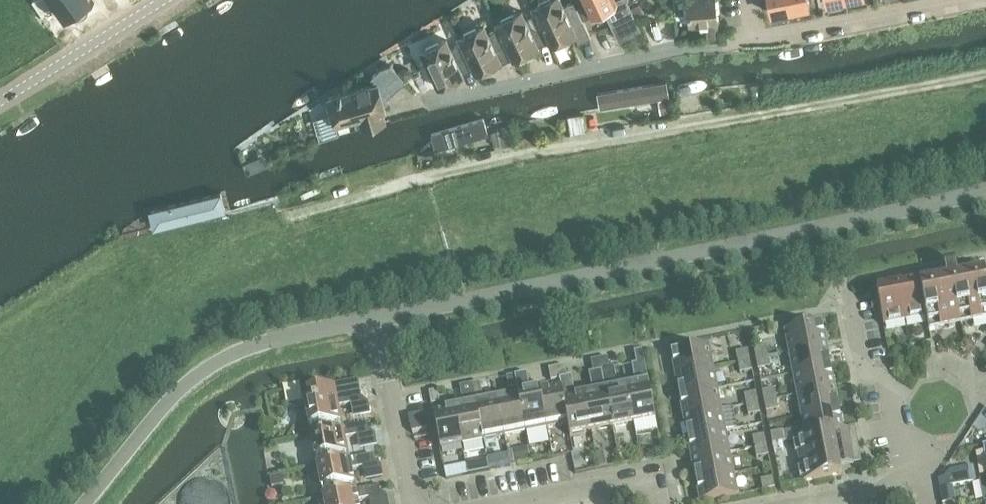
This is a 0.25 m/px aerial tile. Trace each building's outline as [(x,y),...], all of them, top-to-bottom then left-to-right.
[(90,0),(42,0),(56,21),(90,0)] [(583,19),(575,0),(564,5),(561,0),(546,0),(533,6),(536,13),(549,40),(551,44),(575,33),(580,42),(591,36),(583,19)] [(575,0),(583,19),(592,15),(591,13),(592,12),(604,6),(612,24),(620,39),(641,29),(629,2),(628,0),(575,0)] [(675,13),(689,12),(690,23),(706,21),(707,37),(718,36),(718,20),(716,0),(674,0),(675,13)] [(790,9),(788,0),(769,0),(772,12),(790,9)] [(790,9),(810,5),(809,0),(788,0),(790,9)] [(538,45),(549,40),(536,13),(525,18),(522,10),(497,22),(499,28),(513,57),(513,58),(539,46),(538,45)] [(462,42),(474,68),(476,72),(500,61),(501,63),(513,57),(499,28),(488,33),(484,24),(459,36),(462,42)] [(463,73),(474,68),(462,42),(451,47),(447,38),(421,50),(438,86),(464,74),(463,73)] [(385,93),(388,97),(406,81),(391,64),(382,67),(372,76),(374,83),(329,96),(336,123),(360,116),(363,127),(386,120),(383,110),(386,109),(382,94),(385,93)] [(670,97),(667,81),(597,93),(600,109),(670,97)] [(661,113),(673,111),(671,98),(658,100),(661,113)] [(583,113),(568,116),(571,134),(586,131),(583,113)] [(484,116),(431,133),(436,150),(489,133),(484,116)] [(502,144),(502,147),(515,144),(510,124),(498,127),(498,130),(491,132),(494,146),(502,144)] [(243,162),(247,171),(256,167),(254,162),(248,160),(243,162)] [(222,194),(152,210),(156,226),(225,210),(222,194)] [(947,281),(921,286),(924,303),(927,317),(929,330),(985,319),(985,277),(985,273),(958,278),(955,262),(943,264),(947,281)] [(906,276),(897,278),(906,321),(927,317),(924,303),(921,286),(920,280),(907,282),(906,276)] [(884,325),(906,321),(897,278),(889,280),(890,286),(877,288),(884,325)] [(785,330),(789,352),(827,345),(823,323),(785,330)] [(744,332),(735,333),(737,338),(737,343),(746,341),(744,332)] [(671,352),(676,374),(713,367),(709,345),(671,352)] [(827,345),(789,352),(794,373),(831,366),(827,345)] [(754,348),(756,359),(768,356),(766,346),(754,348)] [(748,349),(736,352),(738,362),(750,360),(748,349)] [(636,383),(627,385),(634,422),(656,418),(649,381),(643,350),(635,352),(637,364),(632,365),(636,383)] [(770,367),(768,356),(756,359),(758,369),(770,367)] [(608,357),(600,358),(613,426),(634,422),(627,385),(618,387),(615,368),(610,369),(608,357)] [(585,393),(592,431),(613,426),(600,358),(592,360),(594,372),(590,373),(593,392),(585,393)] [(750,360),(738,362),(738,363),(740,373),(752,370),(750,360)] [(565,365),(557,367),(560,379),(561,386),(568,423),(571,435),(592,431),(585,393),(576,395),(572,376),(568,377),(565,365)] [(794,373),(798,394),(835,387),(831,366),(794,373)] [(557,367),(549,368),(552,380),(560,379),(557,367)] [(717,388),(713,367),(676,374),(680,395),(717,388)] [(527,373),(515,375),(517,387),(519,394),(526,431),(547,427),(540,390),(531,392),(527,373)] [(515,375),(507,376),(509,389),(517,387),(515,375)] [(311,401),(305,402),(311,434),(344,428),(339,406),(359,402),(362,397),(359,380),(308,389),(311,401)] [(481,382),(473,383),(475,395),(483,394),(481,382)] [(464,405),(455,406),(462,444),(484,440),(476,402),(475,395),(473,383),(460,386),(464,405)] [(561,386),(540,390),(547,427),(568,423),(561,386)] [(835,387),(798,394),(802,416),(839,408),(835,387)] [(721,409),(717,388),(680,395),(684,417),(721,409)] [(762,391),(764,401),(777,399),(775,388),(762,391)] [(432,404),(440,402),(438,390),(430,392),(432,404)] [(744,394),(746,404),(759,402),(756,392),(744,394)] [(519,394),(498,398),(505,435),(526,431),(519,394)] [(498,398),(476,402),(484,440),(505,435),(498,398)] [(779,409),(777,399),(764,401),(766,411),(779,409)] [(761,413),(759,402),(746,404),(748,415),(761,413)] [(455,406),(433,411),(441,448),(462,444),(455,406)] [(802,416),(806,436),(806,437),(843,430),(843,429),(839,408),(802,416)] [(688,438),(725,431),(721,409),(684,417),(688,438)] [(424,413),(409,417),(414,440),(414,441),(430,437),(424,413)] [(344,428),(311,434),(318,466),(350,459),(346,437),(365,434),(368,428),(367,423),(344,428)] [(861,456),(855,427),(843,429),(843,430),(806,437),(806,436),(796,438),(804,482),(842,474),(839,461),(861,456)] [(730,452),(725,431),(688,438),(692,459),(730,452)] [(773,443),(774,443),(785,441),(783,433),(771,435),(773,443)] [(753,437),(755,447),(767,444),(765,434),(753,437)] [(776,452),(786,450),(785,441),(774,443),(776,452)] [(769,455),(767,444),(755,447),(757,457),(769,455)] [(516,463),(532,460),(529,447),(513,450),(516,463)] [(641,460),(647,459),(645,448),(639,449),(641,460)] [(571,454),(573,465),(581,464),(578,452),(571,454)] [(599,468),(607,467),(604,452),(596,453),(599,468)] [(692,459),(696,480),(734,473),(730,452),(692,459)] [(350,459),(318,466),(324,497),(356,491),(356,490),(352,469),(371,465),(374,460),(373,454),(350,459)] [(509,457),(495,460),(497,468),(507,466),(510,465),(509,457)] [(489,469),(497,468),(495,460),(487,461),(489,469)] [(446,464),(447,475),(469,472),(468,461),(446,464)] [(970,482),(967,467),(950,470),(945,477),(939,478),(937,479),(939,489),(953,486),(970,482)] [(701,502),(738,495),(734,473),(696,480),(701,502)] [(284,484),(282,474),(269,476),(270,480),(271,483),(271,487),(284,484)] [(763,490),(775,487),(773,477),(761,479),(763,490)] [(358,501),(377,496),(381,491),(380,486),(356,490),(356,491),(324,497),(325,503),(359,503),(358,501)] [(955,498),(953,486),(939,489),(942,501),(955,498)]
